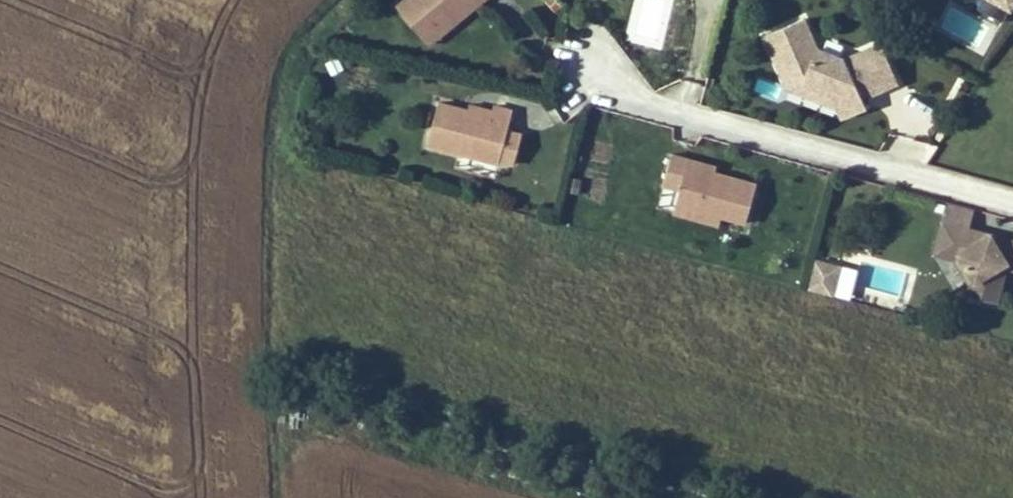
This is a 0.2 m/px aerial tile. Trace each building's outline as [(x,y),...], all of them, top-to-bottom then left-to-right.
[(397,7),(412,25),(425,14),(434,26),(466,0),(405,0),(397,7)] [(483,0),(466,0),(434,26),(425,14),(412,25),(428,45),(483,0)] [(555,12),(561,7),(556,0),(546,0),(545,1),(555,12)] [(976,10),(1001,24),(1012,3),(1012,0),(981,0),(976,10)] [(845,59),(816,48),(804,18),(764,36),(788,89),(803,82),(831,93),(842,117),(865,107),(858,89),(867,84),(871,94),(898,82),(881,43),(845,59)] [(788,89),(838,108),(831,93),(803,82),(788,89)] [(860,93),(869,89),(867,84),(858,89),(860,93)] [(438,102),(427,144),(499,163),(512,111),(493,106),(491,116),(468,110),(438,102)] [(469,104),(468,110),(491,116),(492,110),(469,104)] [(507,130),(500,160),(514,164),(522,134),(507,130)] [(679,190),(676,203),(721,216),(746,222),(756,184),(714,172),(687,164),(689,159),(672,154),(663,185),(679,190)] [(716,166),(689,159),(687,164),(714,172),(716,166)] [(567,191),(578,194),(581,179),(570,177),(567,191)] [(1001,250),(991,234),(969,228),(974,209),(947,202),(934,253),(952,258),(953,257),(958,254),(975,281),(973,288),(999,295),(1006,268),(1012,269),(1012,243),(1001,250)] [(721,216),(676,203),(673,212),(719,225),(721,216)] [(991,234),(1001,250),(1012,243),(1012,240),(991,234)] [(975,281),(958,254),(953,257),(968,282),(965,295),(997,303),(999,295),(973,288),(975,281)] [(808,289),(832,296),(840,267),(816,260),(808,289)]
